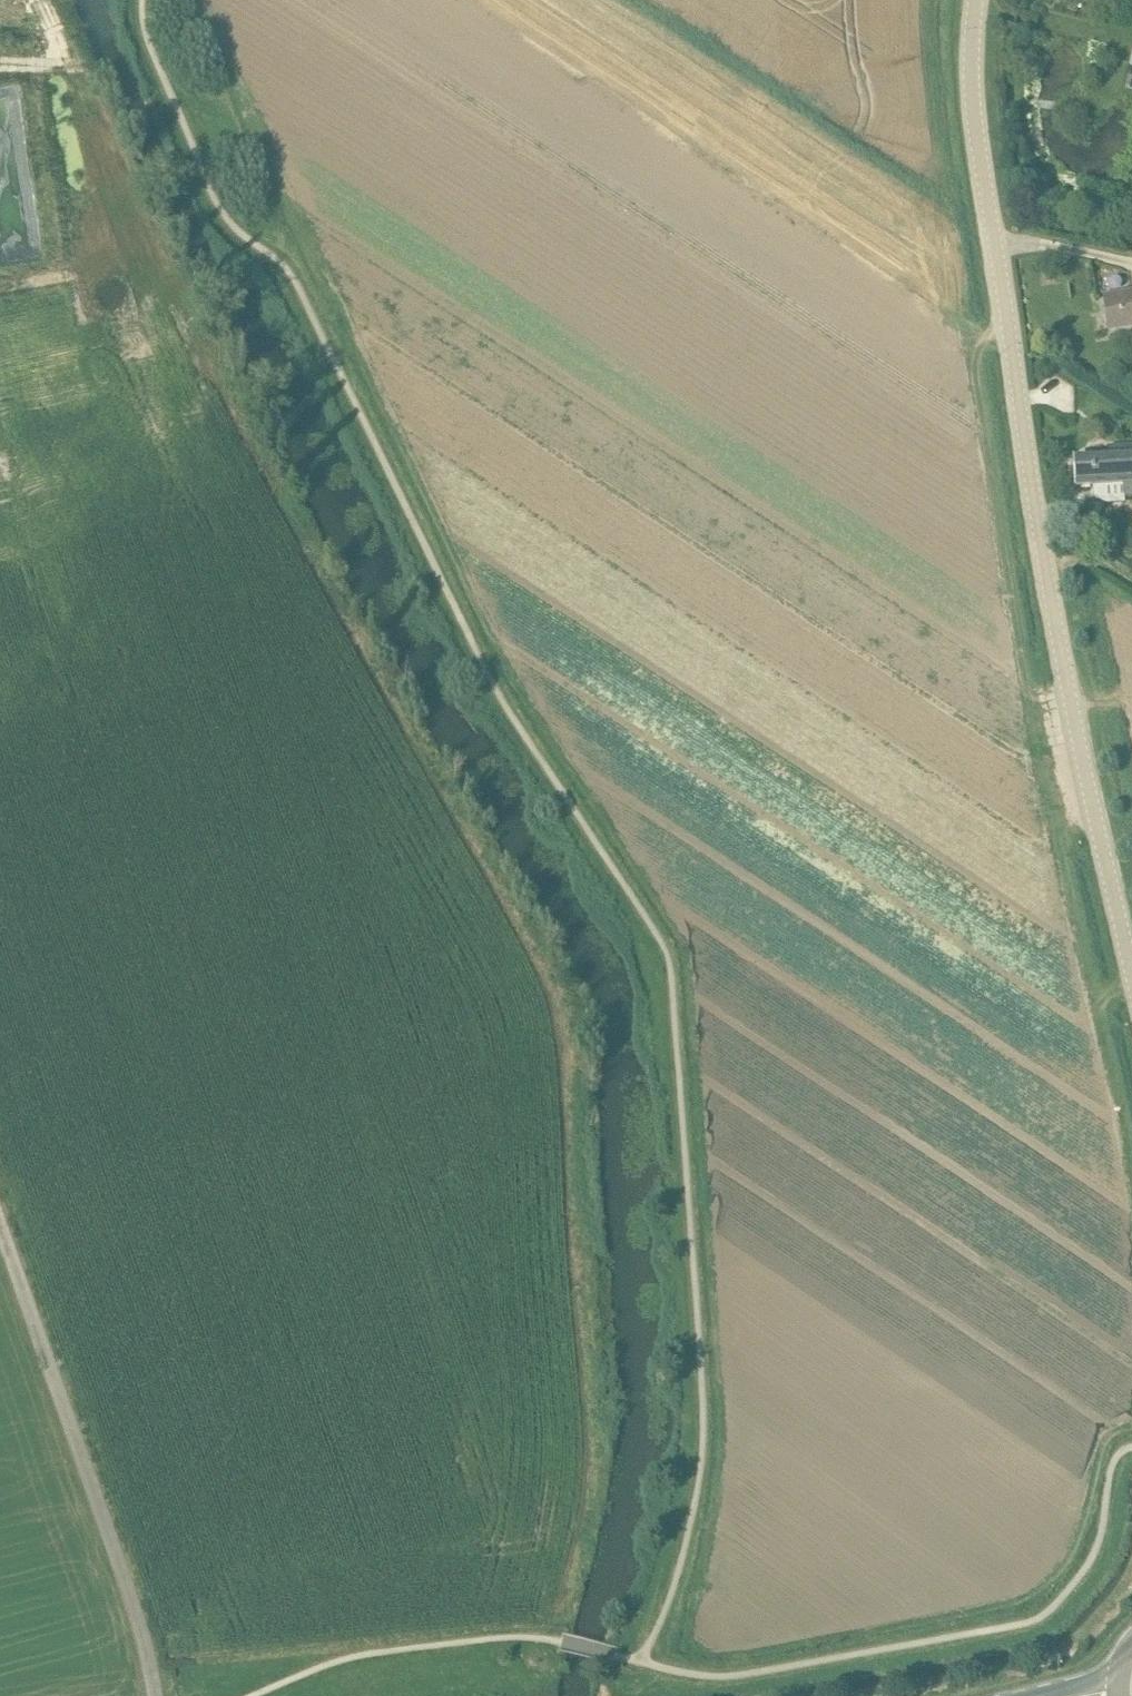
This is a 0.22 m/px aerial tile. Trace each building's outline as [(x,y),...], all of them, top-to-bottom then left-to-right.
[(1109,298),(1111,313),(1106,314),(1109,331),(1131,327),(1131,293),(1103,298),(1109,298)] [(1129,446),(1107,447),(1108,456),(1074,458),(1076,488),(1119,485),(1124,485),(1124,496),(1127,499),(1131,499),(1131,446),(1129,446)]
